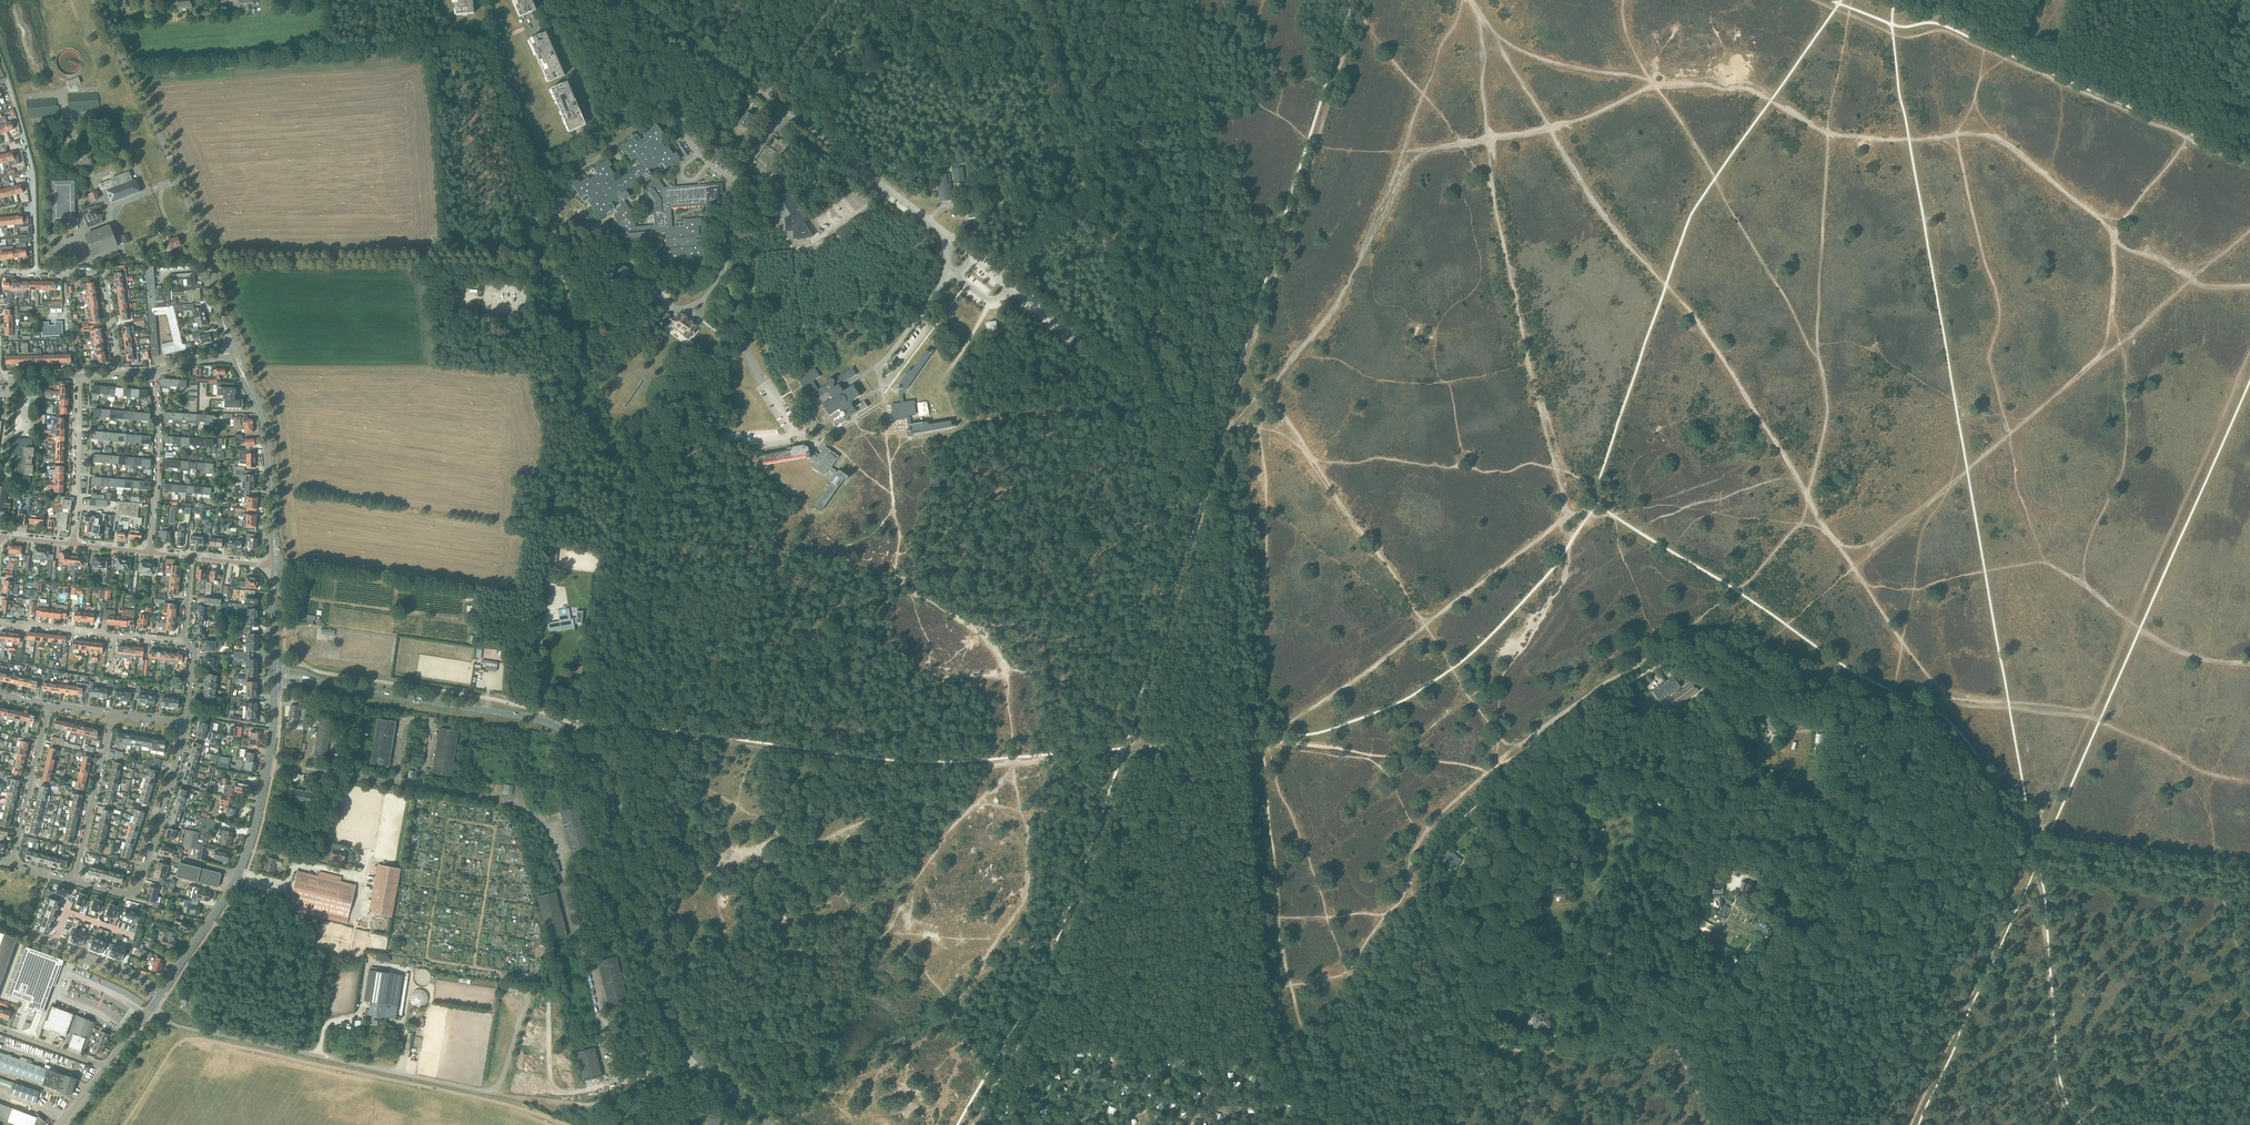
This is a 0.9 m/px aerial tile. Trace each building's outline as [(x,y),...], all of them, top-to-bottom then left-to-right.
[(127,7),(132,7),(131,0),(119,0),(120,8),(121,11),(124,11),(124,7),(127,7)] [(185,9),(184,0),(177,0),(178,9),(185,9)] [(185,9),(192,8),(191,0),(184,0),(185,9)] [(456,15),(474,14),(472,0),(454,0),(456,15)] [(524,15),(536,10),(531,0),(512,0),(519,17),(524,15)] [(165,14),(165,11),(157,12),(158,20),(166,19),(166,16),(168,16),(167,13),(165,14)] [(545,32),(541,34),(529,39),(548,83),(564,76),(557,59),(556,60),(555,58),(557,57),(554,48),(553,49),(545,32)] [(70,87),(80,83),(78,77),(67,81),(70,87)] [(569,132),(574,130),(585,125),(578,109),(580,108),(576,99),(573,101),(573,99),(574,98),(567,82),(550,89),(569,132)] [(632,105),(630,97),(605,106),(606,110),(607,114),(608,117),(616,115),(615,111),(632,105)] [(747,112),(740,121),(739,123),(745,128),(754,117),(753,116),(755,113),(751,109),(748,113),(747,112)] [(7,124),(6,122),(4,118),(2,119),(7,132),(12,130),(10,123),(7,124)] [(705,205),(720,204),(720,197),(718,197),(718,194),(723,194),(722,183),(713,184),(713,179),(701,180),(702,185),(675,187),(672,182),(668,184),(668,188),(664,188),(651,170),(662,162),(666,168),(679,159),(675,153),(673,155),(667,146),(665,148),(659,140),(665,136),(655,123),(649,127),(651,129),(643,135),(645,138),(637,143),(633,138),(619,147),(623,153),(626,151),(632,159),(634,157),(642,168),(639,170),(637,167),(618,180),(620,183),(617,185),(612,177),(614,175),(608,167),(611,165),(607,159),(594,169),(597,174),(589,180),(588,177),(579,183),(578,180),(572,184),(581,198),(587,194),(592,202),(590,204),(595,212),(593,214),(597,220),(610,210),(607,205),(617,197),(623,205),(617,209),(619,212),(614,216),(618,221),(618,229),(621,228),(622,235),(625,235),(626,238),(629,238),(629,241),(653,239),(652,236),(656,236),(655,232),(665,232),(666,248),(663,248),(664,258),(661,258),(661,265),(678,264),(677,257),(687,256),(687,259),(697,259),(698,262),(705,261),(703,245),(697,245),(696,236),(699,235),(698,226),(701,225),(701,218),(684,220),(685,226),(672,227),(670,208),(705,205)] [(768,183),(770,185),(774,192),(770,194),(785,218),(785,219),(786,231),(793,230),(794,239),(810,238),(813,236),(807,227),(810,224),(778,175),(772,171),(788,147),(782,142),(775,138),(769,147),(767,146),(758,160),(760,161),(754,170),(767,178),(770,174),(773,176),(768,183)] [(7,154),(9,162),(10,166),(14,165),(15,164),(15,165),(19,164),(20,164),(20,163),(18,153),(14,154),(13,153),(7,154)] [(9,162),(7,154),(1,156),(4,170),(6,170),(6,165),(5,163),(9,162)] [(953,168),(955,183),(964,182),(963,167),(953,168)] [(132,181),(129,172),(111,178),(111,179),(99,184),(101,190),(106,189),(111,203),(141,192),(136,180),(132,181)] [(752,172),(744,184),(750,187),(758,176),(752,172)] [(973,186),(978,191),(987,182),(993,177),(988,172),(983,177),(973,186)] [(950,174),(948,174),(939,175),(940,186),(938,186),(940,202),(953,200),(950,174)] [(52,223),(75,223),(75,181),(51,181),(52,223)] [(17,195),(23,193),(21,185),(15,187),(17,195)] [(11,196),(17,195),(15,187),(9,188),(11,196)] [(970,201),(971,199),(976,192),(969,187),(959,201),(966,206),(969,202),(970,201)] [(4,198),(11,196),(9,188),(2,190),(4,198)] [(93,201),(98,199),(96,192),(90,194),(93,201)] [(975,217),(973,225),(975,226),(978,221),(977,217),(991,215),(990,206),(976,208),(975,203),(971,199),(970,201),(974,209),(968,210),(969,218),(975,217)] [(88,228),(103,222),(97,205),(82,211),(88,228)] [(23,216),(16,217),(18,228),(20,227),(29,227),(29,226),(28,216),(27,216),(23,217),(23,216)] [(18,231),(18,228),(16,217),(10,217),(11,225),(14,225),(15,227),(16,232),(18,232),(18,231)] [(986,235),(975,226),(973,225),(968,221),(963,228),(981,242),(986,235)] [(94,256),(118,247),(110,226),(86,235),(94,256)] [(127,234),(122,237),(124,244),(130,242),(127,234)] [(171,241),(170,237),(167,238),(170,245),(167,246),(169,250),(171,249),(181,246),(178,238),(171,241)] [(25,238),(19,239),(19,244),(20,248),(20,250),(21,258),(27,257),(26,249),(26,242),(25,241),(25,238)] [(116,274),(115,274),(116,281),(130,279),(133,278),(132,276),(130,277),(127,277),(126,271),(126,268),(125,268),(125,266),(119,266),(120,269),(119,269),(120,272),(120,273),(118,273),(116,273),(116,274)] [(146,266),(149,308),(150,308),(154,307),(156,307),(157,307),(158,307),(161,307),(164,307),(164,306),(164,307),(167,306),(168,306),(171,306),(170,291),(170,288),(169,288),(161,289),(162,287),(162,286),(161,286),(160,286),(159,286),(158,286),(158,287),(157,287),(158,289),(155,289),(155,287),(153,266),(146,266)] [(616,272),(617,276),(619,278),(623,279),(626,279),(629,276),(630,273),(629,269),(627,267),(623,266),(620,267),(617,269),(616,272)] [(195,273),(171,275),(171,281),(187,280),(188,286),(185,286),(186,290),(195,289),(196,289),(196,286),(195,273)] [(117,284),(116,284),(116,286),(117,286),(117,287),(127,286),(128,286),(127,282),(133,281),(133,278),(130,279),(116,281),(117,284)] [(95,282),(81,284),(81,288),(83,288),(84,291),(85,291),(86,291),(96,289),(95,282)] [(117,288),(117,289),(117,290),(118,291),(118,294),(132,292),(134,292),(135,292),(135,289),(132,290),(128,290),(127,290),(127,286),(117,287),(117,288)] [(172,291),(173,300),(176,299),(178,296),(192,295),(193,302),(201,301),(200,288),(196,289),(195,289),(186,290),(172,291)] [(86,295),(79,296),(79,298),(97,296),(96,293),(97,293),(97,290),(96,290),(96,289),(86,291),(86,295)] [(150,308),(149,308),(153,357),(158,356),(155,314),(167,314),(171,326),(169,327),(169,328),(169,329),(169,330),(170,330),(170,331),(172,330),(175,342),(163,345),(162,345),(165,355),(184,350),(184,349),(183,345),(173,306),(174,305),(177,305),(176,299),(173,300),(172,291),(170,291),(171,306),(168,306),(167,306),(164,307),(164,306),(164,307),(161,307),(158,307),(157,307),(156,307),(154,307),(150,308)] [(132,292),(118,294),(119,297),(118,298),(118,299),(119,300),(119,301),(127,300),(130,299),(129,295),(133,295),(134,294),(134,292),(132,292)] [(97,296),(79,298),(80,301),(80,300),(87,299),(87,304),(90,303),(98,302),(98,301),(98,299),(97,298),(97,296)] [(88,308),(84,309),(85,311),(99,309),(98,306),(99,305),(98,303),(98,302),(90,303),(87,304),(88,308)] [(120,311),(120,313),(121,313),(121,314),(131,313),(130,308),(131,308),(134,308),(140,307),(139,305),(137,305),(120,308),(120,311)] [(5,317),(19,316),(19,314),(17,314),(17,307),(12,307),(8,307),(8,310),(4,310),(5,317)] [(194,319),(197,318),(206,316),(204,308),(195,310),(193,311),(194,319)] [(672,323),(670,325),(671,326),(671,327),(672,328),(673,327),(674,328),(674,327),(684,334),(683,336),(684,336),(684,338),(686,339),(687,339),(688,339),(691,334),(693,335),(696,330),(695,329),(698,325),(691,320),(690,321),(687,318),(688,318),(679,312),(677,315),(676,314),(673,318),(666,314),(664,317),(672,323)] [(121,315),(120,316),(121,317),(121,318),(122,321),(133,319),(132,313),(131,313),(121,314),(121,315)] [(85,317),(86,322),(90,321),(90,324),(101,322),(100,316),(100,315),(89,317),(85,317)] [(199,327),(208,325),(206,316),(197,318),(199,327)] [(63,335),(63,321),(56,322),(56,325),(49,326),(49,322),(42,322),(42,336),(63,335)] [(130,324),(122,325),(123,328),(124,335),(135,333),(134,326),(130,327),(130,324)] [(101,329),(91,330),(92,337),(102,336),(101,329)] [(11,330),(5,330),(5,336),(8,336),(9,340),(17,339),(18,339),(17,331),(19,331),(19,330),(11,330)] [(201,337),(200,332),(192,334),(194,341),(201,339),(202,344),(212,341),(210,334),(201,337)] [(135,333),(124,335),(125,341),(139,339),(138,337),(135,337),(135,333)] [(92,342),(89,342),(89,344),(103,342),(104,341),(103,337),(102,336),(92,337),(92,342)] [(139,339),(125,341),(126,348),(133,347),(136,346),(136,342),(139,342),(139,339)] [(103,342),(89,344),(89,347),(93,346),(94,350),(104,349),(104,348),(104,346),(104,345),(103,342)] [(94,354),(91,355),(91,358),(93,357),(105,356),(105,353),(105,352),(105,350),(104,350),(104,349),(94,350),(94,354)] [(900,403),(893,404),(895,415),(896,422),(904,421),(904,419),(907,419),(908,428),(908,429),(907,430),(908,431),(909,432),(907,432),(908,437),(912,436),(911,433),(952,426),(951,421),(928,425),(928,422),(910,425),(908,415),(915,414),(912,401),(904,402),(903,394),(904,394),(906,391),(905,390),(931,353),(926,350),(911,372),(909,370),(898,385),(900,386),(899,386),(899,387),(898,387),(898,388),(898,389),(899,389),(899,390),(900,390),(902,403),(900,403)] [(134,353),(127,355),(127,360),(127,361),(135,360),(135,361),(139,361),(137,353),(134,353)] [(105,356),(93,357),(94,364),(106,362),(105,356)] [(197,378),(197,382),(217,383),(217,379),(221,379),(221,376),(225,376),(225,368),(214,368),(214,372),(217,372),(217,376),(217,377),(214,377),(214,379),(197,378)] [(832,395),(834,398),(823,405),(824,407),(824,408),(825,410),(826,409),(830,416),(840,409),(841,412),(842,413),(842,414),(841,414),(841,415),(834,419),(835,421),(833,421),(835,423),(834,424),(835,426),(836,425),(837,427),(847,420),(848,421),(849,421),(849,419),(868,407),(864,402),(854,408),(852,405),(850,402),(860,396),(853,385),(843,392),(840,389),(839,386),(843,383),(856,375),(852,368),(834,379),(832,376),(826,380),(828,383),(819,389),(813,381),(820,376),(815,368),(798,379),(803,387),(811,383),(816,391),(812,394),(816,401),(830,392),(832,395)] [(162,380),(162,385),(163,385),(162,388),(170,389),(170,386),(171,380),(162,380)] [(53,392),(52,394),(59,394),(61,394),(69,394),(69,387),(66,387),(66,384),(61,384),(61,387),(61,391),(53,391),(53,392)] [(108,397),(109,388),(101,387),(100,394),(104,394),(103,397),(108,397)] [(116,398),(116,395),(117,389),(109,388),(108,397),(116,398)] [(236,397),(236,388),(217,388),(217,397),(223,397),(223,400),(224,400),(224,409),(243,409),(243,400),(235,400),(235,397),(236,397)] [(131,400),(131,397),(132,390),(124,389),(124,396),(128,397),(128,399),(131,400)] [(139,400),(139,397),(140,391),(132,390),(131,397),(136,397),(135,400),(139,400)] [(147,398),(148,392),(140,391),(139,397),(139,400),(146,401),(146,398),(147,398)] [(103,410),(94,410),(94,416),(99,417),(99,418),(102,419),(103,410)] [(103,410),(102,419),(102,420),(106,420),(106,417),(110,418),(110,411),(103,410)] [(111,411),(110,411),(110,418),(110,421),(118,421),(118,418),(119,412),(111,411)] [(169,419),(173,419),(173,414),(165,413),(165,419),(164,423),(168,423),(169,419)] [(173,423),(180,423),(181,420),(181,414),(181,413),(173,413),(173,414),(173,419),(173,423)] [(188,424),(189,421),(189,415),(181,414),(181,420),(180,423),(180,424),(188,424)] [(189,414),(189,415),(189,421),(188,424),(196,424),(197,415),(197,414),(189,414)] [(197,415),(196,424),(200,424),(200,422),(204,422),(205,416),(205,415),(197,414),(197,415)] [(213,423),(213,416),(205,415),(205,416),(204,422),(204,425),(209,425),(210,423),(213,423)] [(54,416),(54,424),(65,424),(65,418),(59,417),(59,416),(54,416)] [(236,427),(242,426),(244,426),(253,426),(252,424),(253,423),(253,421),(252,420),(252,419),(247,420),(245,420),(244,418),(241,418),(241,417),(234,418),(235,427),(236,427)] [(37,437),(37,434),(29,433),(28,439),(14,439),(14,448),(10,447),(10,456),(18,457),(18,460),(15,460),(15,474),(21,474),(20,486),(29,486),(30,477),(28,477),(28,474),(33,475),(33,466),(32,465),(32,457),(34,457),(34,448),(32,448),(32,437),(37,437)] [(95,433),(94,439),(99,440),(99,443),(103,443),(103,433),(95,433)] [(103,433),(103,443),(110,444),(111,441),(111,434),(103,433)] [(119,441),(118,444),(126,445),(126,442),(127,435),(119,435),(119,441)] [(127,435),(126,442),(131,443),(130,446),(134,446),(135,436),(127,435)] [(135,436),(134,446),(137,446),(137,443),(142,443),(143,437),(135,436)] [(142,443),(142,446),(150,447),(150,444),(150,438),(143,437),(142,443)] [(173,443),(174,438),(174,437),(166,437),(165,445),(167,445),(167,443),(173,443)] [(174,438),(173,443),(173,444),(173,447),(181,448),(181,439),(181,438),(174,437),(174,438)] [(242,437),(235,438),(235,441),(235,442),(238,441),(238,442),(238,443),(246,443),(246,446),(247,446),(248,446),(249,446),(250,446),(254,446),(254,440),(254,439),(243,439),(242,439),(242,438),(242,437)] [(190,439),(182,438),(181,438),(181,439),(181,448),(189,448),(189,446),(189,445),(189,444),(189,440),(190,439)] [(205,440),(197,439),(197,440),(197,441),(197,442),(197,445),(197,446),(197,448),(199,448),(200,448),(200,446),(205,446),(205,442),(205,440)] [(213,440),(205,440),(205,442),(205,446),(204,450),(205,450),(210,450),(210,446),(211,446),(213,446),(213,441),(213,440)] [(815,508),(811,514),(827,525),(842,504),(848,507),(852,502),(846,498),(848,495),(845,494),(849,488),(844,484),(821,517),(814,512),(817,509),(821,511),(843,480),(844,478),(847,480),(849,476),(842,472),(839,470),(838,472),(831,467),(839,456),(825,446),(819,455),(810,448),(808,448),(808,447),(807,446),(806,446),(805,446),(806,444),(787,448),(788,451),(761,455),(763,464),(806,457),(806,459),(810,458),(811,461),(814,461),(814,462),(811,466),(814,468),(824,475),(828,469),(833,473),(833,475),(825,486),(828,488),(814,507),(815,508)] [(242,450),(242,461),(255,461),(255,458),(255,457),(256,457),(256,455),(255,455),(255,454),(250,454),(250,452),(250,450),(242,450)] [(103,463),(103,466),(106,466),(106,463),(111,463),(111,457),(104,456),(103,463)] [(119,464),(118,467),(119,467),(126,468),(127,458),(119,458),(119,464)] [(127,458),(126,468),(130,469),(134,469),(135,459),(127,458)] [(135,459),(134,469),(137,469),(138,466),(142,466),(143,460),(135,459)] [(142,466),(142,469),(150,470),(151,461),(143,460),(142,466)] [(165,467),(164,469),(165,469),(168,469),(168,467),(172,467),(173,467),(173,464),(174,462),(169,461),(166,461),(165,461),(165,467)] [(173,467),(173,470),(181,471),(181,465),(181,462),(174,462),(173,464),(173,467)] [(181,465),(181,471),(189,471),(189,469),(189,466),(189,463),(181,462),(181,465)] [(189,466),(189,469),(190,469),(193,469),(193,472),(196,473),(197,469),(197,466),(197,464),(189,463),(189,466)] [(205,470),(204,473),(214,474),(214,471),(212,470),(213,465),(210,465),(205,464),(205,467),(205,470)] [(236,471),(235,476),(243,478),(243,482),(254,483),(254,476),(246,475),(246,471),(245,471),(244,471),(236,470),(236,471)] [(93,478),(93,485),(97,485),(97,489),(101,489),(101,485),(102,479),(102,478),(93,478)] [(101,485),(101,489),(105,489),(105,487),(109,487),(109,486),(109,480),(109,479),(102,478),(102,479),(101,485)] [(117,487),(116,490),(124,490),(125,488),(125,481),(117,480),(117,487)] [(234,488),(234,493),(238,494),(242,494),(245,494),(245,492),(245,491),(245,490),(253,491),(254,483),(243,482),(243,483),(243,487),(234,488)] [(4,483),(1,483),(0,487),(0,517),(4,517),(5,512),(10,513),(11,502),(6,501),(6,497),(7,488),(3,488),(4,483)] [(172,486),(172,485),(164,485),(163,485),(163,493),(166,493),(166,492),(166,491),(170,491),(171,491),(171,489),(172,486)] [(175,495),(178,495),(179,488),(179,486),(172,485),(172,486),(171,489),(171,491),(174,492),(174,495),(175,495)] [(186,493),(187,493),(187,489),(187,487),(179,486),(179,488),(178,495),(186,496),(186,495),(186,493)] [(198,494),(202,494),(203,488),(195,487),(195,488),(195,489),(195,493),(194,496),(195,496),(197,496),(198,494)] [(71,511),(72,501),(70,501),(70,498),(62,497),(61,497),(61,503),(60,508),(58,529),(58,530),(66,531),(69,510),(71,511)] [(116,516),(116,521),(116,522),(121,522),(121,527),(121,528),(121,532),(126,532),(128,529),(129,522),(130,517),(138,518),(139,507),(139,504),(118,502),(116,516)] [(58,529),(60,508),(61,503),(59,503),(59,504),(55,506),(54,506),(56,511),(56,512),(56,515),(55,515),(49,517),(47,528),(54,529),(55,528),(58,529)] [(235,511),(236,511),(242,511),(243,511),(243,509),(245,509),(246,509),(246,510),(256,510),(256,507),(257,507),(257,505),(257,504),(247,503),(244,503),(243,503),(242,506),(242,507),(235,506),(235,507),(235,511)] [(31,513),(30,524),(34,525),(34,524),(36,524),(38,511),(36,510),(35,510),(35,513),(31,513)] [(104,524),(105,515),(96,514),(96,517),(85,515),(84,522),(88,522),(87,533),(93,534),(93,535),(95,535),(95,536),(99,537),(100,526),(103,526),(104,524)] [(107,528),(106,537),(112,538),(113,530),(115,530),(116,521),(116,516),(113,516),(112,516),(111,528),(107,528)] [(130,517),(129,522),(134,523),(133,531),(130,530),(130,539),(136,540),(138,518),(130,517)] [(256,521),(244,520),(242,520),(242,521),(241,527),(244,527),(244,528),(248,528),(248,530),(255,531),(255,528),(255,524),(256,525),(256,521)] [(208,533),(207,538),(210,538),(209,547),(216,547),(218,536),(218,535),(215,532),(212,535),(211,535),(210,535),(211,527),(211,528),(212,523),(209,523),(209,526),(208,533)] [(184,527),(184,526),(180,525),(180,526),(179,526),(178,532),(176,532),(175,537),(178,537),(177,546),(183,546),(185,527),(184,527)] [(118,527),(117,538),(120,538),(122,539),(122,538),(125,539),(126,538),(126,536),(125,536),(126,532),(121,532),(121,528),(121,527),(118,527)] [(162,541),(163,542),(170,542),(171,538),(173,538),(174,533),(167,532),(168,527),(161,527),(161,531),(159,531),(158,537),(162,537),(162,541)] [(191,536),(190,544),(197,545),(199,531),(196,531),(195,536),(191,536)] [(256,549),(258,536),(258,535),(248,534),(247,542),(250,542),(249,548),(256,549)] [(218,536),(216,547),(223,548),(223,545),(225,545),(226,537),(221,536),(218,536)] [(236,538),(235,549),(238,550),(241,551),(241,550),(242,547),(246,547),(246,540),(243,540),(244,538),(242,536),(240,536),(238,538),(236,538)] [(562,546),(553,544),(550,562),(559,563),(562,546)] [(14,561),(16,546),(9,545),(7,556),(11,557),(12,557),(11,561),(14,561)] [(23,547),(16,546),(14,561),(14,563),(14,565),(13,569),(13,570),(18,570),(19,562),(19,561),(17,561),(18,557),(18,554),(22,555),(23,547)] [(34,548),(33,559),(40,560),(42,549),(41,549),(34,548)] [(40,560),(40,561),(41,561),(44,562),(44,558),(48,558),(49,550),(42,549),(40,560)] [(66,568),(66,565),(67,556),(67,554),(67,553),(64,553),(63,554),(60,553),(59,553),(58,558),(59,558),(58,564),(62,564),(62,567),(66,568)] [(68,556),(67,556),(66,565),(70,565),(70,568),(71,569),(71,574),(74,575),(75,557),(71,557),(71,556),(69,556),(68,556)] [(75,557),(74,575),(72,586),(76,586),(77,573),(78,573),(79,566),(85,567),(85,563),(82,562),(82,558),(82,557),(80,557),(79,557),(75,557)] [(92,563),(91,567),(99,568),(100,558),(97,557),(96,558),(93,557),(92,563)] [(100,558),(99,568),(107,569),(108,565),(107,564),(108,559),(104,559),(104,558),(100,558)] [(123,570),(124,560),(117,559),(116,569),(123,570)] [(130,571),(131,561),(124,560),(123,570),(130,571)] [(139,570),(139,572),(139,573),(141,574),(141,573),(146,573),(147,564),(147,563),(144,563),(140,563),(139,570)] [(146,573),(146,576),(151,576),(153,575),(153,574),(153,573),(157,574),(158,568),(154,567),(155,564),(151,564),(147,563),(147,564),(146,573)] [(167,569),(166,573),(172,574),(179,575),(180,575),(180,574),(180,573),(180,571),(180,567),(172,566),(171,567),(171,570),(167,569)] [(206,588),(207,582),(207,580),(205,579),(205,571),(197,570),(196,578),(201,579),(200,585),(200,589),(205,590),(206,588)] [(218,582),(219,572),(211,571),(210,582),(207,582),(206,588),(205,596),(211,597),(212,583),(214,584),(214,581),(218,582)] [(4,581),(4,587),(17,588),(18,588),(19,588),(19,585),(15,584),(16,578),(15,578),(13,578),(8,577),(8,581),(4,581)] [(242,582),(242,587),(257,588),(257,584),(258,583),(258,581),(258,579),(250,578),(249,578),(247,578),(246,578),(246,582),(242,582)] [(155,594),(156,585),(151,585),(151,589),(147,588),(147,593),(155,594)] [(167,593),(167,594),(177,595),(178,592),(179,588),(178,588),(172,587),(170,587),(168,587),(167,593)] [(29,596),(28,599),(36,600),(37,591),(34,591),(34,596),(29,596)] [(257,604),(257,603),(258,602),(258,600),(258,596),(252,595),(252,592),(244,591),(243,599),(244,600),(246,600),(246,602),(257,604)] [(220,606),(221,598),(211,597),(205,596),(204,600),(204,604),(220,606)] [(49,609),(49,604),(48,604),(37,602),(36,614),(39,614),(40,613),(41,614),(41,616),(46,617),(47,617),(48,617),(49,609)] [(54,618),(56,605),(53,604),(52,609),(51,609),(49,609),(48,617),(54,618)] [(56,605),(54,618),(60,619),(61,616),(62,616),(62,617),(66,618),(68,606),(56,605)] [(206,614),(207,607),(196,606),(196,613),(204,614),(206,614)] [(74,607),(73,612),(75,612),(74,620),(80,621),(81,621),(82,612),(81,612),(78,610),(78,607),(75,607),(74,607)] [(560,622),(548,624),(549,631),(550,631),(561,629),(561,627),(566,626),(566,627),(570,626),(574,625),(575,631),(575,628),(574,623),(574,622),(573,620),(576,620),(576,623),(581,623),(582,612),(577,611),(576,617),(571,618),(570,617),(569,609),(566,609),(566,608),(565,608),(564,607),(563,607),(562,608),(561,608),(561,609),(561,610),(558,610),(560,622)] [(121,617),(120,626),(127,626),(127,624),(129,624),(129,625),(133,625),(134,618),(134,614),(134,613),(125,612),(125,610),(125,609),(122,609),(122,612),(121,617)] [(258,618),(258,609),(248,609),(248,613),(246,613),(246,618),(258,618)] [(114,625),(115,616),(115,611),(104,610),(103,618),(107,618),(108,619),(107,624),(113,625),(114,625)] [(146,628),(147,616),(140,615),(139,628),(141,628),(140,628),(144,629),(144,628),(146,628)] [(308,615),(307,623),(313,624),(314,619),(316,620),(316,616),(315,616),(308,615)] [(258,626),(258,618),(246,618),(246,622),(249,622),(249,626),(258,626)] [(174,624),(164,623),(160,623),(158,622),(157,627),(159,627),(160,627),(163,627),(163,630),(174,631),(174,630),(175,628),(174,628),(174,627),(174,625),(174,624)] [(206,638),(206,634),(204,634),(205,627),(194,626),(193,633),(198,634),(197,638),(206,638)] [(28,633),(27,640),(32,640),(31,645),(32,645),(31,648),(32,648),(31,652),(34,652),(35,641),(36,633),(28,633)] [(14,634),(13,642),(20,643),(21,635),(14,634)] [(42,646),(41,650),(44,650),(45,642),(49,642),(50,642),(51,635),(50,635),(43,634),(42,641),(42,645),(42,646)] [(51,635),(50,642),(51,642),(50,650),(53,651),(54,647),(54,643),(58,643),(59,636),(58,636),(52,635),(51,635)] [(246,639),(246,643),(248,643),(250,643),(257,643),(258,635),(248,635),(248,639),(246,639)] [(58,643),(58,648),(61,648),(62,644),(65,644),(66,637),(59,636),(58,643)] [(74,640),(74,641),(73,649),(80,650),(81,642),(81,641),(74,640)] [(81,642),(80,650),(88,651),(89,642),(81,641),(81,642)] [(221,647),(222,642),(214,641),(214,643),(206,642),(205,651),(214,652),(215,647),(221,647)] [(96,643),(89,642),(88,651),(95,651),(96,643)] [(96,643),(95,651),(95,656),(95,660),(97,660),(98,656),(98,652),(103,652),(104,644),(96,643)] [(248,643),(246,643),(246,647),(246,652),(233,652),(233,655),(234,655),(238,655),(249,655),(249,651),(257,651),(257,643),(250,643),(248,643)] [(114,658),(113,665),(114,665),(116,665),(117,661),(119,661),(119,658),(120,658),(123,658),(125,646),(124,646),(121,645),(121,646),(118,645),(117,659),(114,658)] [(130,660),(129,662),(132,662),(133,655),(136,655),(137,655),(138,648),(137,647),(134,647),(131,647),(130,660)] [(157,651),(157,650),(156,650),(153,650),(150,650),(149,661),(145,660),(144,674),(144,675),(146,675),(148,675),(149,666),(149,665),(151,666),(151,662),(152,662),(152,661),(152,660),(155,661),(156,659),(157,651)] [(170,653),(170,652),(163,651),(163,652),(161,667),(161,668),(161,669),(165,669),(166,663),(169,663),(170,653)] [(171,652),(170,652),(170,653),(169,663),(168,665),(171,665),(172,665),(172,667),(174,667),(175,668),(175,667),(177,653),(173,652),(171,652)] [(175,667),(175,668),(175,669),(176,669),(177,669),(177,668),(177,667),(178,665),(178,661),(182,661),(182,660),(186,660),(187,660),(187,657),(187,654),(183,654),(183,653),(182,653),(183,653),(180,653),(177,653),(175,667)] [(217,665),(218,659),(214,659),(214,658),(205,657),(204,666),(214,667),(214,665),(217,665)] [(246,664),(246,668),(257,668),(257,660),(247,660),(247,663),(246,663),(246,664)] [(487,661),(486,670),(497,671),(498,662),(487,661)] [(257,676),(257,668),(246,668),(246,672),(249,672),(249,676),(257,676)] [(43,683),(42,690),(49,691),(51,679),(51,678),(52,673),(52,669),(49,669),(48,678),(47,683),(44,682),(43,683)] [(4,681),(10,683),(12,676),(12,675),(12,672),(6,671),(5,674),(4,681)] [(206,674),(204,679),(206,680),(215,683),(216,679),(217,677),(206,673),(206,674)] [(25,679),(23,686),(30,688),(33,677),(33,676),(33,674),(31,674),(31,676),(30,679),(25,678),(25,679)] [(12,676),(10,683),(16,684),(18,677),(12,675),(12,676)] [(33,677),(30,688),(36,689),(38,681),(35,680),(36,677),(33,676),(33,677)] [(1673,676),(1652,691),(1660,702),(1681,687),(1673,676)] [(18,677),(16,684),(23,686),(25,679),(25,678),(18,677)] [(57,684),(56,692),(62,693),(64,681),(58,680),(57,684)] [(204,686),(205,686),(214,689),(217,683),(215,683),(206,680),(205,680),(204,686)] [(90,682),(89,690),(91,691),(92,691),(92,697),(99,698),(100,689),(100,688),(96,687),(96,685),(93,684),(93,682),(90,681),(90,682)] [(1692,682),(1669,699),(1675,708),(1699,691),(1692,682)] [(77,687),(76,694),(78,695),(79,696),(81,696),(82,695),(83,692),(86,692),(87,692),(88,685),(77,683),(77,687)] [(112,687),(111,694),(115,695),(114,698),(114,700),(122,701),(124,692),(124,691),(120,691),(119,688),(116,688),(116,685),(113,684),(112,685),(112,687)] [(100,689),(99,698),(106,699),(107,699),(107,696),(108,694),(111,694),(112,687),(106,686),(105,689),(104,689),(100,688),(100,689)] [(136,690),(135,698),(138,699),(138,703),(146,704),(147,694),(148,692),(140,691),(140,686),(137,686),(136,686),(136,690)] [(205,686),(203,693),(205,693),(213,696),(214,696),(216,690),(214,689),(205,686)] [(124,692),(122,701),(130,702),(131,699),(131,698),(134,698),(135,698),(136,690),(135,690),(129,689),(129,690),(128,692),(124,691),(124,692)] [(257,690),(247,690),(247,694),(245,694),(240,694),(240,699),(246,699),(246,697),(257,697),(257,690)] [(147,694),(146,704),(154,705),(155,702),(155,701),(158,702),(159,702),(160,694),(160,693),(154,693),(153,693),(152,695),(147,694)] [(160,694),(159,702),(162,702),(162,706),(170,707),(171,698),(167,697),(166,694),(160,693),(160,694)] [(205,693),(203,700),(213,703),(215,697),(215,696),(214,696),(213,696),(205,693)] [(171,698),(170,707),(178,708),(178,709),(179,696),(176,696),(175,698),(171,698)] [(304,710),(304,703),(299,703),(299,706),(290,706),(290,712),(289,712),(289,718),(298,718),(299,709),(304,710)] [(1768,727),(1770,726),(1773,732),(1780,729),(1777,723),(1775,724),(1770,707),(1763,709),(1768,727)] [(9,710),(3,708),(0,719),(0,721),(3,722),(4,717),(7,718),(9,710)] [(13,721),(16,711),(9,710),(7,718),(7,719),(13,721)] [(20,722),(20,720),(22,713),(16,711),(13,721),(20,722)] [(27,722),(29,714),(22,713),(20,720),(27,722)] [(35,719),(36,716),(29,714),(27,722),(24,733),(23,737),(30,739),(31,734),(28,733),(30,723),(34,724),(35,719)] [(326,757),(332,718),(320,716),(314,756),(326,757)] [(389,767),(395,722),(377,719),(370,764),(389,767)] [(56,720),(53,731),(57,732),(58,729),(64,731),(66,722),(56,720)] [(198,729),(209,732),(212,732),(214,722),(210,721),(205,720),(204,723),(200,722),(200,723),(198,729)] [(64,731),(63,733),(66,734),(67,731),(71,732),(73,724),(66,722),(64,731)] [(73,724),(71,732),(77,734),(79,725),(73,724)] [(77,734),(76,738),(79,739),(80,736),(83,737),(86,727),(79,725),(77,734)] [(86,727),(83,737),(86,738),(85,741),(86,741),(85,745),(88,746),(89,740),(90,739),(92,728),(86,727)] [(241,737),(242,728),(235,727),(234,736),(241,737)] [(90,739),(89,740),(98,741),(100,734),(98,734),(99,730),(98,730),(92,728),(90,739)] [(198,730),(197,737),(200,738),(199,741),(215,744),(216,741),(211,740),(212,732),(209,732),(198,729),(198,730)] [(261,740),(262,732),(251,730),(250,738),(261,740)] [(52,737),(51,743),(61,745),(62,739),(63,733),(62,733),(60,739),(52,737)] [(123,748),(126,735),(119,734),(118,738),(117,738),(117,741),(118,742),(118,743),(119,744),(119,747),(123,748)] [(131,746),(131,745),(133,736),(126,735),(123,748),(127,748),(127,746),(131,746)] [(141,746),(143,737),(133,736),(131,745),(141,746)] [(151,748),(152,739),(143,737),(141,746),(151,748)] [(260,748),(261,740),(250,738),(249,746),(260,748)] [(158,751),(159,740),(152,739),(151,748),(150,749),(150,750),(158,751)] [(166,742),(166,741),(159,740),(158,751),(164,752),(165,745),(166,746),(167,742),(166,742)] [(203,753),(205,746),(194,743),(192,750),(203,753)] [(18,747),(16,754),(18,754),(26,756),(27,749),(20,748),(18,747)] [(202,759),(203,753),(192,750),(190,756),(199,759),(202,759)] [(237,756),(237,759),(243,761),(246,761),(253,763),(255,754),(245,752),(244,757),(240,757),(238,756),(237,756)] [(18,754),(16,761),(24,763),(26,756),(18,754)] [(55,763),(56,756),(48,754),(46,761),(55,763)] [(197,765),(199,759),(190,756),(188,762),(197,765)] [(220,756),(219,759),(217,768),(227,770),(227,771),(230,758),(220,756)] [(14,760),(12,766),(15,767),(23,769),(24,763),(16,761),(14,760)] [(53,769),(55,763),(46,761),(45,767),(53,769)] [(256,763),(253,763),(246,761),(245,762),(244,770),(255,772),(255,769),(255,767),(256,767),(256,766),(256,765),(256,764),(256,763)] [(88,771),(90,764),(82,762),(81,769),(88,771)] [(121,771),(122,764),(114,762),(112,769),(121,771)] [(195,772),(197,765),(188,762),(187,769),(195,772)] [(156,779),(157,776),(156,775),(157,772),(149,769),(150,767),(137,764),(136,767),(146,770),(145,771),(148,772),(147,776),(155,778),(156,779)] [(15,767),(13,774),(21,776),(23,769),(15,767)] [(51,776),(53,769),(45,767),(43,774),(51,776)] [(87,777),(88,771),(81,769),(80,772),(75,771),(74,774),(79,776),(87,777)] [(119,777),(121,771),(112,769),(111,776),(119,777)] [(193,778),(195,772),(187,769),(185,776),(193,778)] [(54,785),(55,782),(50,781),(51,776),(43,774),(42,781),(50,783),(49,784),(54,785)] [(147,776),(143,775),(142,778),(146,779),(145,782),(153,784),(155,778),(147,776)] [(85,784),(87,777),(79,776),(78,782),(85,784)] [(117,784),(119,777),(111,776),(109,782),(117,784)] [(197,787),(198,783),(192,782),(193,778),(185,776),(183,783),(191,785),(197,787)] [(18,788),(20,781),(12,779),(10,786),(18,788)] [(241,784),(236,783),(237,782),(233,781),(233,784),(236,785),(235,787),(251,790),(252,786),(247,785),(247,784),(242,783),(241,784)] [(85,784),(78,782),(76,782),(74,788),(84,790),(85,784)] [(116,791),(117,784),(109,782),(108,789),(116,791)] [(152,791),(153,784),(145,782),(143,789),(152,791)] [(17,795),(18,788),(10,786),(9,793),(17,795)] [(49,795),(51,789),(41,786),(39,793),(47,795),(49,795)] [(251,790),(235,787),(235,789),(230,788),(228,796),(233,798),(235,791),(240,792),(239,793),(245,794),(246,793),(250,794),(251,790)] [(117,798),(118,795),(115,795),(116,791),(108,789),(106,796),(114,797),(117,798)] [(149,798),(152,791),(143,789),(141,796),(149,798)] [(180,789),(178,796),(186,799),(189,799),(191,794),(190,792),(188,792),(180,789)] [(312,806),(314,793),(292,790),(290,798),(289,798),(289,799),(290,799),(290,802),(312,806)] [(15,801),(17,795),(9,793),(7,799),(15,801)] [(46,801),(47,795),(39,793),(37,799),(46,801)] [(81,802),(83,796),(75,794),(73,801),(81,802)] [(147,805),(149,798),(141,796),(135,794),(134,798),(140,800),(139,803),(147,805)] [(113,805),(114,797),(106,796),(104,803),(113,805)] [(178,796),(176,802),(184,805),(186,799),(178,796)] [(235,815),(237,805),(232,804),(234,799),(221,796),(220,803),(225,804),(224,809),(227,810),(226,813),(235,815)] [(14,808),(15,801),(7,799),(5,799),(3,805),(6,806),(14,808)] [(44,808),(46,801),(37,799),(36,806),(44,808)] [(80,809),(81,802),(73,801),(72,807),(80,809)] [(176,802),(174,809),(183,811),(184,805),(176,802)] [(12,815),(14,808),(6,806),(4,813),(12,815)] [(42,814),(44,808),(36,806),(34,812),(42,814)] [(72,808),(67,807),(66,810),(71,811),(70,814),(78,816),(80,809),(72,807),(72,808)] [(144,813),(145,810),(139,807),(138,810),(133,809),(132,813),(134,813),(133,816),(134,817),(143,819),(145,813),(144,813)] [(174,809),(172,816),(181,818),(184,819),(186,812),(183,811),(174,809)] [(117,817),(113,816),(110,815),(111,812),(103,810),(102,817),(110,819),(116,820),(120,821),(121,817),(117,817)] [(41,821),(42,814),(34,812),(33,819),(41,821)] [(10,821),(12,815),(4,813),(2,820),(10,821)] [(77,823),(78,816),(70,814),(69,821),(77,823)] [(172,816),(170,823),(178,825),(181,818),(172,816)] [(108,825),(110,819),(102,817),(100,823),(108,825)] [(140,826),(143,819),(134,817),(132,823),(140,826)] [(200,820),(199,823),(197,828),(196,831),(196,832),(199,832),(200,833),(197,842),(201,843),(200,844),(202,844),(206,845),(206,844),(207,839),(205,839),(206,834),(207,830),(213,832),(216,821),(209,819),(206,818),(201,817),(200,820)] [(39,828),(41,821),(33,819),(31,826),(39,828)] [(9,829),(10,821),(2,820),(1,827),(9,829)] [(75,829),(77,823),(69,821),(67,827),(75,829)] [(140,826),(132,823),(130,822),(129,826),(131,827),(130,829),(138,832),(140,826)] [(106,832),(108,825),(100,823),(98,830),(106,832)] [(37,835),(39,828),(31,826),(29,833),(37,835)] [(74,836),(75,829),(67,827),(66,834),(74,836)] [(196,849),(197,842),(200,833),(199,832),(196,832),(186,829),(182,828),(181,833),(185,834),(182,846),(196,849)] [(136,839),(138,832),(130,829),(128,836),(136,839)] [(179,837),(180,832),(168,829),(166,838),(166,841),(170,842),(171,839),(174,840),(176,836),(179,837)] [(105,839),(106,832),(98,830),(97,837),(105,839)] [(230,846),(233,833),(222,831),(222,834),(223,834),(222,838),(221,837),(219,838),(218,843),(230,846)] [(72,843),(74,836),(66,834),(64,841),(72,843)] [(32,860),(35,848),(38,839),(24,836),(23,839),(34,842),(32,849),(25,847),(24,853),(27,854),(26,859),(32,860)] [(136,839),(128,836),(127,837),(126,836),(125,839),(126,840),(125,842),(134,845),(136,839)] [(103,846),(105,839),(97,837),(95,844),(103,846)] [(132,852),(134,845),(125,842),(123,849),(132,852)] [(331,858),(332,857),(338,859),(338,860),(339,860),(344,861),(346,852),(340,851),(341,846),(329,843),(328,848),(333,849),(331,858)] [(105,849),(106,846),(103,846),(95,844),(94,851),(102,853),(103,848),(105,849)] [(205,861),(208,847),(201,845),(198,855),(197,859),(199,859),(205,861)] [(174,857),(175,855),(172,854),(173,850),(163,846),(162,848),(161,848),(161,849),(160,849),(160,850),(160,851),(161,852),(160,854),(171,857),(171,856),(173,857),(172,861),(180,863),(181,859),(174,857)] [(39,862),(41,853),(38,853),(39,850),(38,849),(35,848),(32,860),(39,862)] [(123,849),(119,848),(118,851),(122,853),(121,856),(129,859),(132,852),(123,849)] [(227,862),(230,854),(230,853),(217,850),(216,852),(213,852),(213,855),(215,855),(214,859),(221,860),(227,862)] [(48,855),(49,852),(45,851),(45,854),(41,853),(39,862),(46,864),(48,855)] [(1459,863),(1456,861),(1458,857),(1448,851),(1441,862),(1455,870),(1459,863)] [(59,868),(62,855),(59,854),(58,858),(55,857),(52,866),(59,868)] [(66,869),(69,859),(65,858),(66,854),(63,854),(62,855),(59,868),(66,869)] [(52,866),(55,857),(48,855),(46,864),(52,866)] [(97,868),(100,857),(94,855),(93,858),(95,859),(93,867),(90,866),(88,875),(95,877),(97,868)] [(280,865),(281,862),(276,860),(267,858),(266,864),(265,863),(263,869),(273,872),(275,863),(280,865)] [(155,867),(155,868),(156,868),(156,869),(156,870),(166,873),(167,873),(168,865),(172,866),(173,862),(172,862),(166,861),(165,865),(157,863),(157,865),(156,865),(156,866),(155,866),(155,867)] [(369,913),(392,917),(401,869),(378,864),(369,913)] [(177,877),(177,879),(180,880),(180,878),(182,879),(182,880),(185,881),(186,879),(188,880),(188,882),(191,882),(191,881),(197,882),(197,884),(215,888),(214,888),(214,887),(214,885),(213,884),(214,879),(216,879),(217,875),(180,866),(177,877)] [(101,878),(104,870),(97,868),(95,877),(101,878)] [(108,880),(110,872),(104,870),(101,878),(108,880)] [(153,874),(154,875),(154,876),(154,878),(161,880),(162,880),(161,884),(169,887),(173,888),(174,888),(175,884),(174,884),(170,883),(164,881),(165,880),(167,873),(166,873),(156,870),(155,872),(154,872),(154,873),(154,874),(153,874)] [(292,893),(288,909),(347,923),(356,885),(297,871),(297,874),(293,873),(289,892),(292,893)] [(115,882),(117,873),(110,872),(108,880),(115,882)] [(121,884),(124,875),(117,873),(115,882),(121,884)] [(1753,885),(1747,883),(1742,882),(1740,891),(1750,894),(1753,885)] [(150,887),(148,893),(154,895),(157,896),(158,896),(158,893),(162,893),(163,890),(164,887),(158,885),(157,888),(150,887)] [(58,886),(55,893),(67,897),(69,890),(58,886)] [(1554,887),(1551,887),(1550,897),(1555,897),(1555,896),(1561,897),(1560,900),(1564,900),(1566,891),(1554,890),(1554,887)] [(1718,897),(1718,901),(1719,906),(1722,906),(1722,897),(1723,897),(1723,887),(1713,887),(1713,894),(1714,893),(1714,898),(1718,897)] [(208,901),(210,893),(199,890),(197,895),(193,894),(191,901),(198,903),(199,899),(208,901)] [(80,893),(76,904),(83,907),(83,906),(86,907),(88,902),(85,901),(87,895),(80,893)] [(146,900),(146,901),(152,902),(153,902),(152,906),(158,907),(159,907),(160,904),(156,903),(158,896),(157,896),(154,895),(148,893),(146,900)] [(48,898),(46,904),(59,908),(59,907),(58,907),(59,902),(48,898)] [(95,898),(91,910),(94,911),(98,913),(98,912),(101,913),(103,908),(100,906),(101,903),(102,901),(95,898)] [(198,916),(200,907),(191,905),(191,901),(185,900),(183,906),(188,908),(186,913),(198,916)] [(46,904),(44,909),(55,913),(57,909),(58,910),(59,908),(46,904)] [(110,905),(106,915),(113,918),(113,917),(116,918),(118,913),(115,912),(117,906),(111,904),(110,904),(110,905)] [(1730,908),(1724,905),(1718,916),(1725,919),(1730,908)] [(127,909),(124,916),(127,917),(126,918),(131,920),(132,919),(136,920),(139,913),(138,913),(138,910),(134,908),(133,911),(132,910),(127,909)] [(44,909),(42,914),(55,919),(55,918),(54,918),(55,913),(44,909)] [(42,914),(40,920),(51,924),(53,920),(55,920),(55,919),(42,914)] [(187,933),(190,926),(185,924),(186,923),(182,921),(184,916),(177,914),(175,919),(176,919),(175,923),(180,925),(178,930),(187,933)] [(1757,925),(1765,930),(1765,929),(1769,921),(1761,917),(1757,925)] [(40,920),(38,925),(51,930),(51,929),(50,928),(51,924),(40,920)] [(38,925),(35,931),(47,935),(49,931),(51,931),(51,930),(38,925)] [(70,930),(69,934),(72,935),(69,941),(76,944),(80,932),(74,930),(73,931),(70,930)] [(80,932),(76,944),(80,945),(82,946),(84,940),(87,941),(89,936),(86,935),(86,934),(85,934),(80,932)] [(175,940),(177,935),(168,932),(166,939),(164,938),(161,946),(174,950),(176,942),(173,941),(174,940),(175,940)] [(17,939),(0,933),(0,986),(17,939)] [(137,936),(133,945),(139,947),(143,938),(137,936)] [(90,937),(89,941),(91,942),(89,949),(95,951),(100,939),(93,937),(93,938),(90,937)] [(100,939),(95,951),(102,953),(104,947),(107,948),(109,944),(106,942),(106,941),(100,939)] [(110,944),(108,948),(111,949),(109,956),(115,958),(120,946),(113,944),(113,945),(110,944)] [(22,956),(8,995),(26,1002),(23,1010),(34,1014),(36,1008),(44,1011),(47,1001),(53,986),(60,966),(62,967),(63,965),(65,960),(42,952),(41,951),(41,952),(26,946),(22,956)] [(120,946),(115,958),(122,960),(124,954),(127,955),(128,951),(125,950),(126,949),(120,946)] [(151,958),(152,954),(140,950),(139,953),(143,954),(142,955),(151,958)] [(150,960),(149,962),(162,967),(163,967),(163,966),(165,960),(156,957),(156,958),(155,961),(150,960)] [(149,963),(148,964),(153,966),(153,967),(151,970),(152,970),(160,973),(163,967),(162,967),(149,962),(149,963)] [(369,970),(364,1001),(370,1002),(375,971),(369,970)] [(402,975),(375,971),(370,1002),(369,1010),(365,1010),(365,1014),(368,1014),(368,1015),(395,1019),(402,975)] [(406,972),(399,1016),(402,1017),(409,973),(406,972)] [(4,1010),(1,1017),(8,1020),(11,1012),(7,1011),(8,1008),(9,1004),(7,1003),(5,1007),(4,1010)] [(66,1036),(74,1014),(53,1006),(47,1021),(46,1021),(43,1028),(50,1031),(50,1029),(61,1033),(61,1034),(66,1036)] [(87,1045),(94,1025),(95,1023),(77,1015),(74,1014),(69,1027),(72,1028),(66,1046),(82,1052),(84,1052),(87,1045)] [(1548,1015),(1534,1015),(1534,1027),(1548,1026),(1548,1015)] [(107,1041),(109,1034),(101,1031),(98,1037),(107,1041)] [(104,1047),(107,1041),(98,1037),(96,1044),(104,1047)] [(101,1054),(104,1047),(96,1044),(93,1050),(101,1054)] [(28,1079),(32,1081),(43,1085),(70,1094),(72,1089),(73,1089),(74,1086),(74,1085),(75,1080),(76,1080),(63,1075),(62,1074),(58,1072),(57,1073),(26,1062),(27,1059),(21,1057),(20,1060),(12,1057),(12,1055),(9,1054),(8,1055),(0,1053),(0,1069),(28,1079)] [(40,1092),(14,1083),(10,1094),(36,1103),(40,1092)] [(1087,1098),(1082,1103),(1090,1110),(1095,1105),(1087,1098)] [(46,1123),(38,1116),(39,1115),(36,1113),(33,1116),(0,1104),(0,1118),(17,1124),(44,1124),(46,1123)] [(722,1119),(709,1113),(706,1121),(708,1122),(707,1124),(719,1124),(722,1119)]
